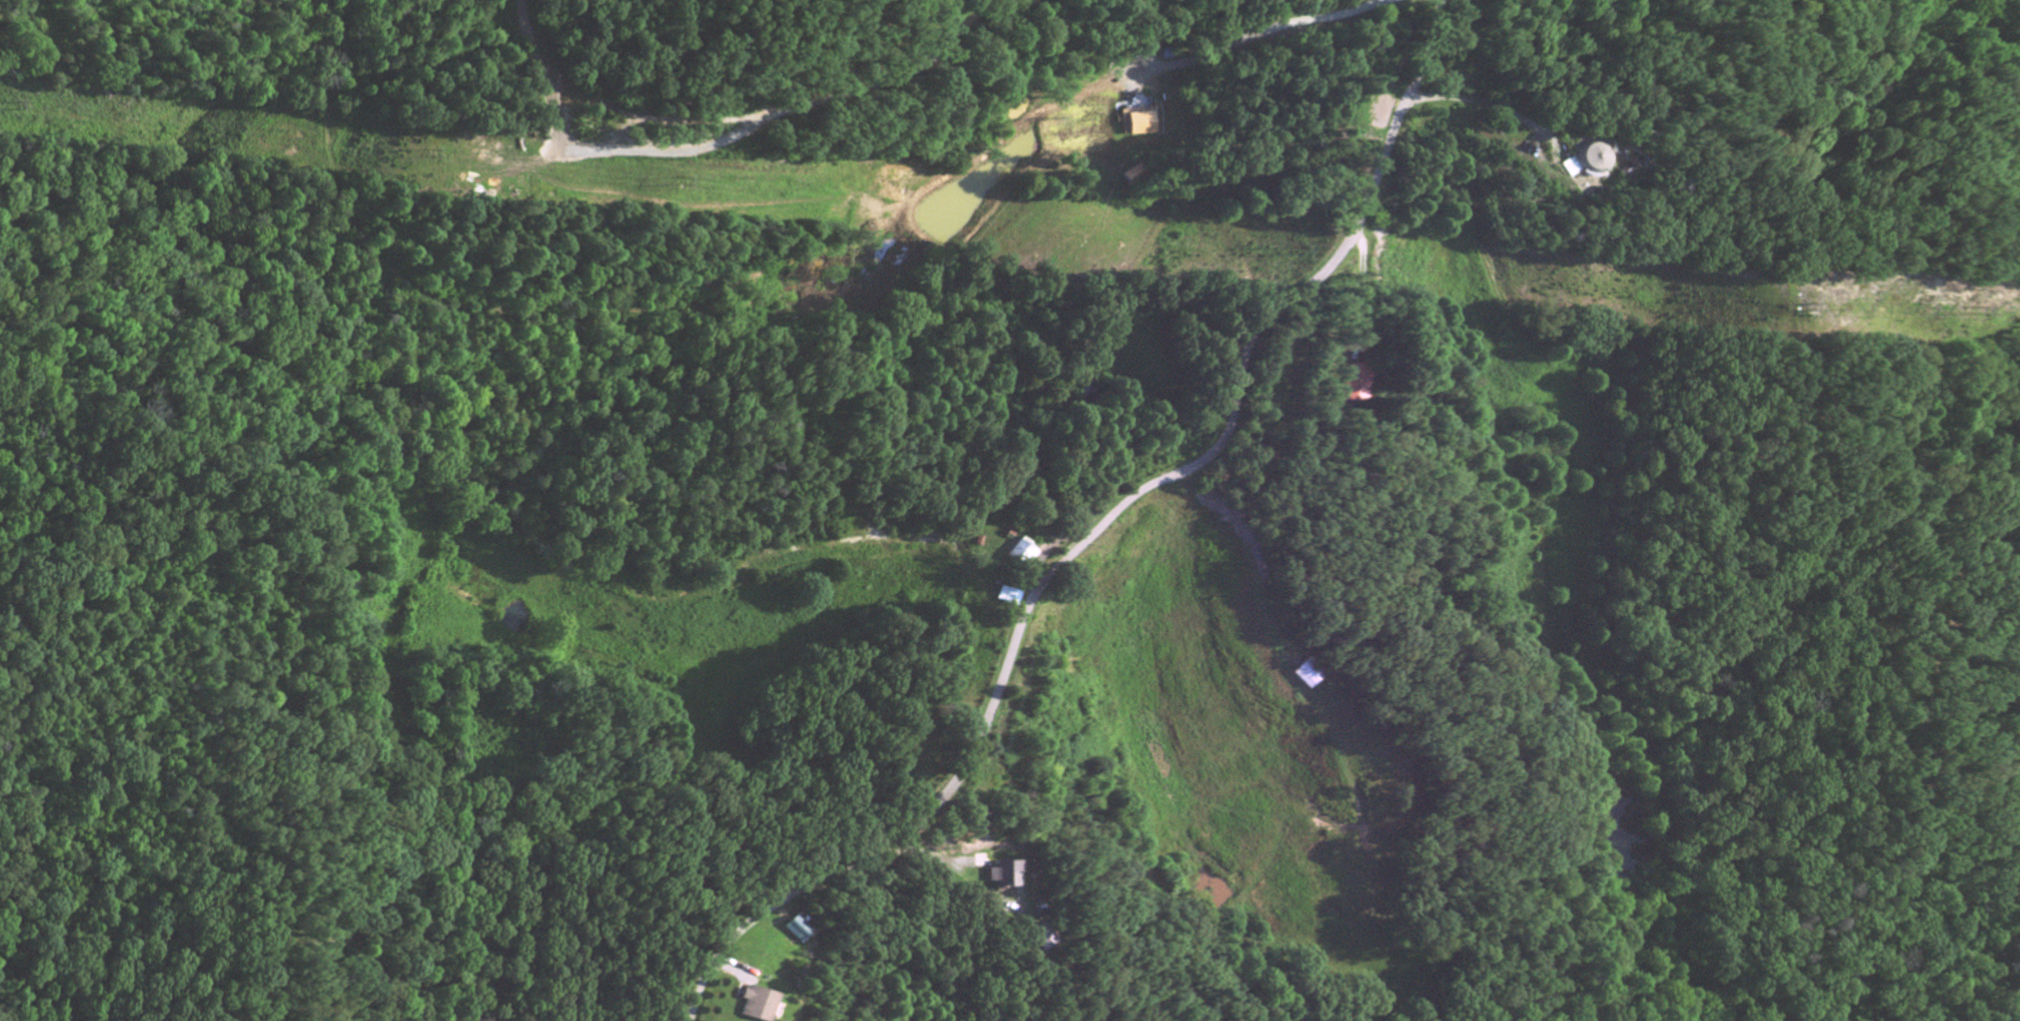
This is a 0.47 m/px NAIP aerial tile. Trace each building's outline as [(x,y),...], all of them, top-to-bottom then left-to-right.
[(1132,116),(1132,138),(1160,137),(1159,115),(1132,116)] [(1569,184),(1583,175),(1591,189),(1597,185),(1595,183),(1614,170),(1606,156),(1602,158),(1593,143),(1573,156),(1576,160),(1560,170),(1569,184)] [(1152,177),(1144,166),(1126,177),(1134,189),(1152,177)] [(1615,178),(1623,185),(1633,174),(1626,167),(1615,178)] [(1345,408),(1364,407),(1362,369),(1343,370),(1345,408)] [(1034,552),(1016,541),(1007,556),(1025,567),(1034,552)] [(988,890),(1014,890),(1013,863),(987,864),(988,890)] [(779,929),(795,946),(807,934),(792,917),(779,929)] [(1054,942),(1043,930),(1030,942),(1040,954),(1054,942)] [(744,988),(739,1002),(744,1003),(739,1018),(749,1020),(768,1020),(775,998),(744,988)]
